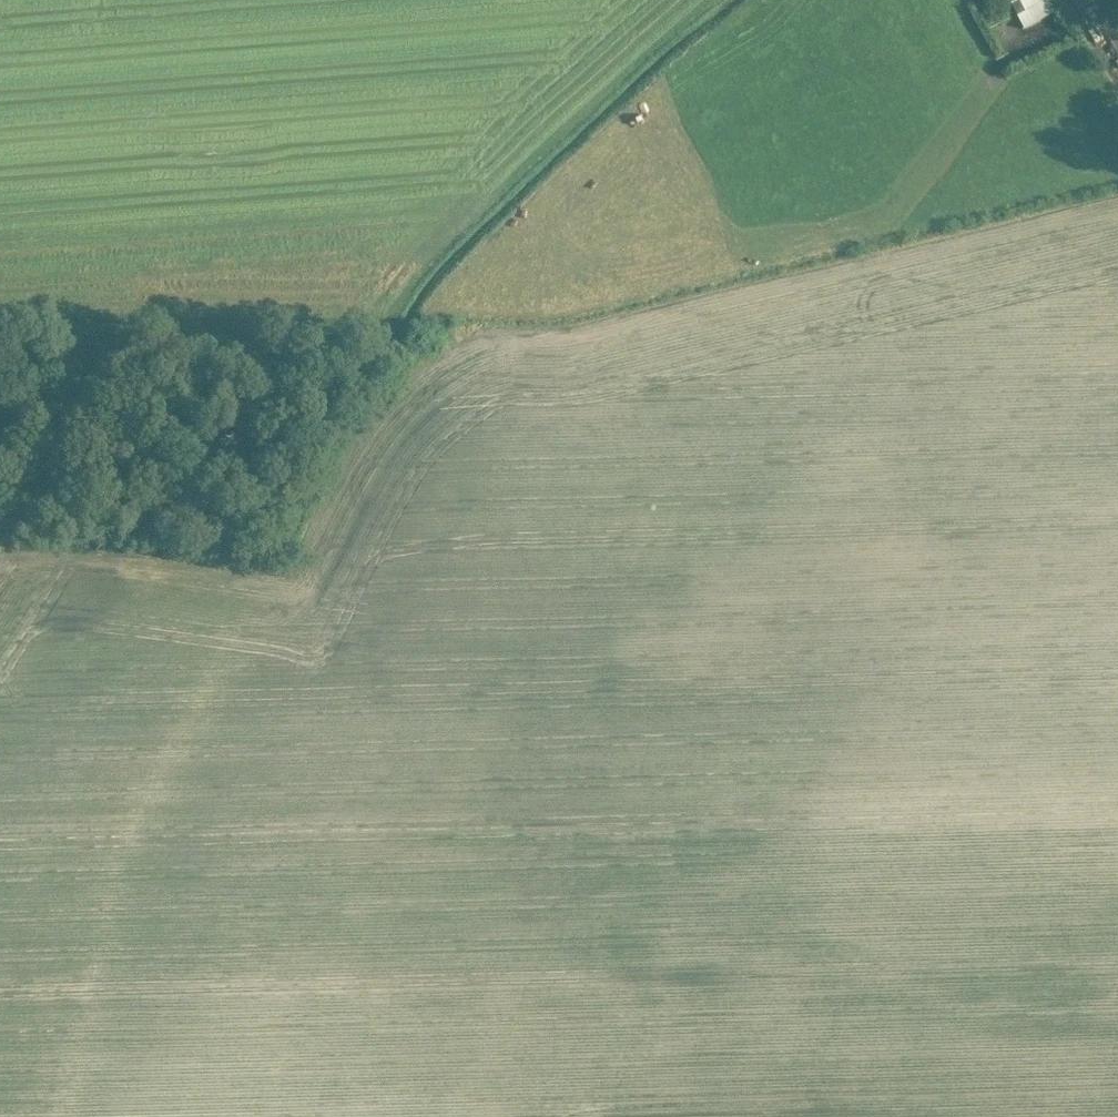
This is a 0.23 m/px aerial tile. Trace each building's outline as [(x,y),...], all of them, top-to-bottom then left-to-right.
[(1013,1),(1024,28),(1060,13),(1054,0),(1016,0),(1013,1)]
